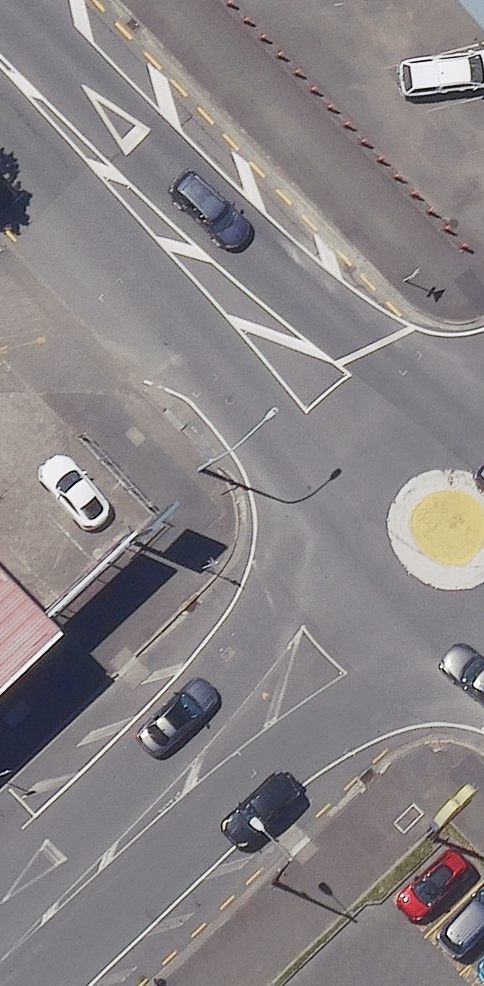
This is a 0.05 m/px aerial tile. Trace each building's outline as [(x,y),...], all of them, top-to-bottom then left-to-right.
[(475,59),(483,51),(483,0),(419,0),(475,59)] [(27,625),(0,597),(0,651),(27,625)]
